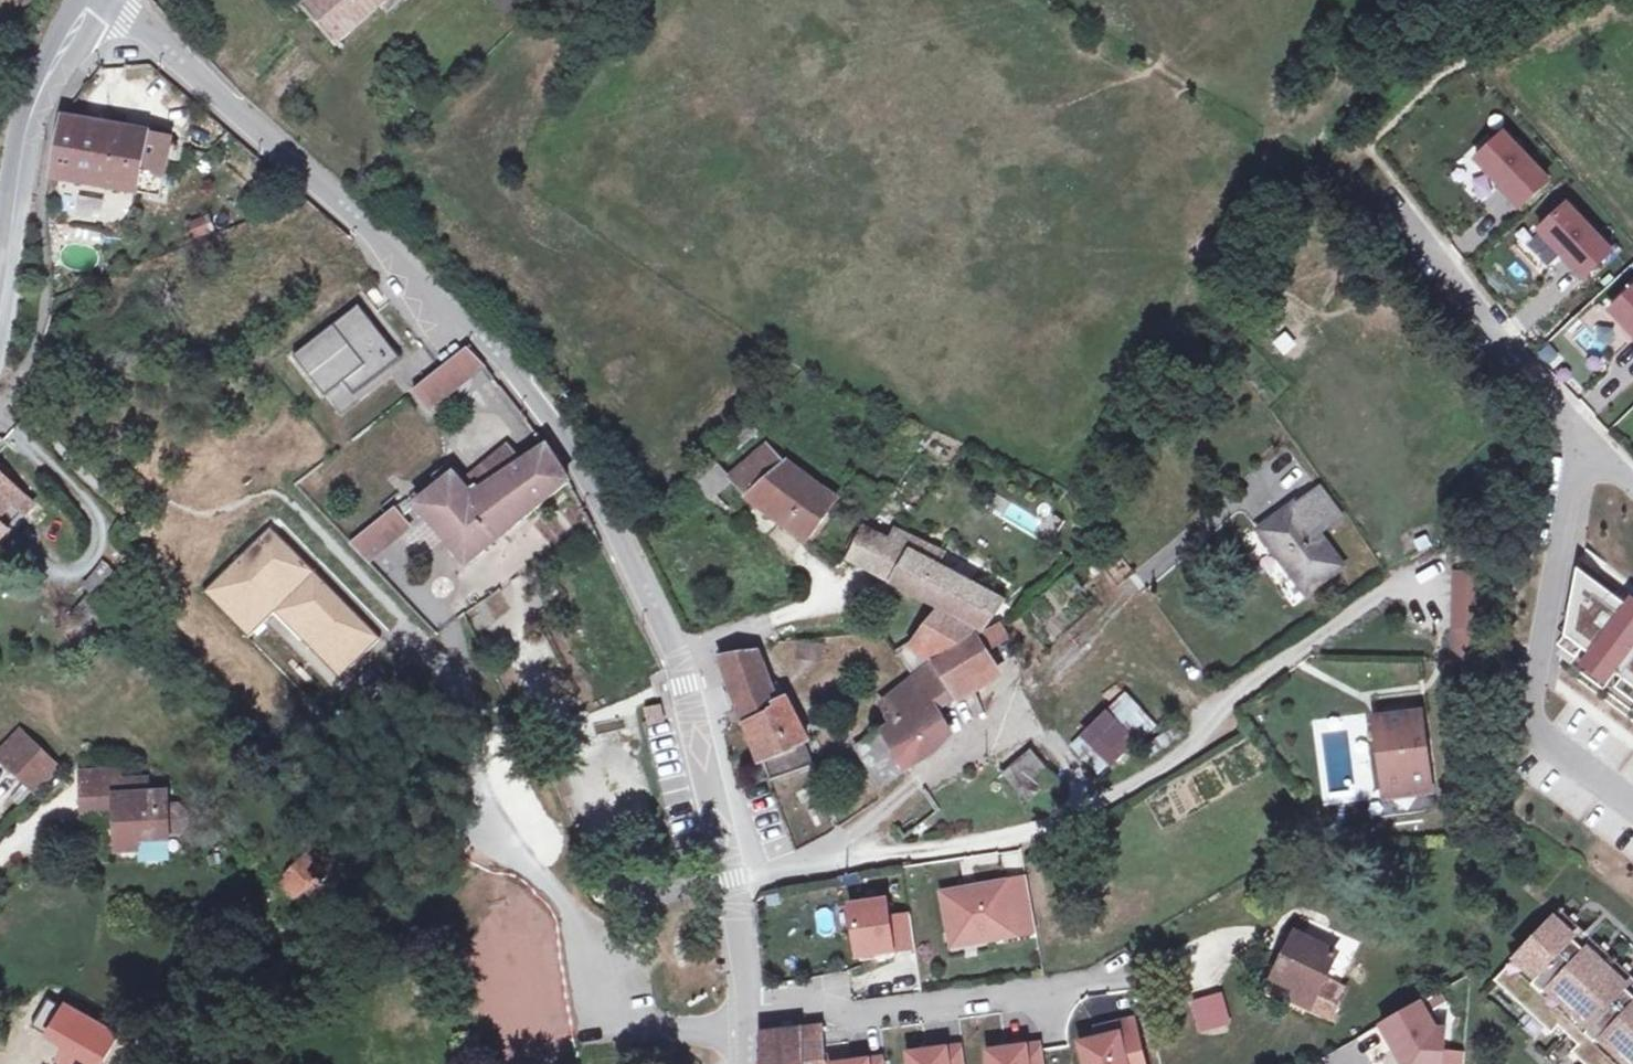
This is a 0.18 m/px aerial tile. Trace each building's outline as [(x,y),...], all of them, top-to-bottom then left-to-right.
[(387,0),(316,0),(305,10),(336,46),(387,0)] [(516,0),(494,0),(508,14),(519,3),(516,0)] [(519,26),(530,15),(519,3),(508,14),(519,26)] [(162,197),(172,138),(63,118),(52,179),(162,197)] [(1520,209),(1548,183),(1503,136),(1475,162),(1520,209)] [(1611,254),(1566,207),(1538,233),(1584,280),(1611,254)] [(193,240),(214,230),(206,214),(185,224),(193,240)] [(1610,312),(1632,337),(1632,290),(1610,312)] [(360,306),(295,357),(327,398),(346,383),(356,396),(402,360),(392,347),(360,306)] [(1281,356),(1297,347),(1288,331),(1272,340),(1281,356)] [(485,366),(468,348),(455,358),(473,377),(485,366)] [(430,411),(473,377),(455,358),(414,391),(430,411)] [(553,495),(570,481),(547,446),(520,464),(515,457),(507,456),(492,467),(492,476),(486,480),(487,481),(469,492),(463,484),(454,474),(417,505),(468,565),(553,495)] [(492,476),(492,467),(507,456),(515,457),(508,447),(463,484),(469,492),(487,481),(486,480),(492,476)] [(838,501),(785,463),(781,466),(765,448),(731,477),(732,478),(747,495),(787,527),(809,540),(838,501)] [(732,478),(731,477),(725,473),(710,457),(689,476),(711,498),(732,478)] [(33,504),(0,474),(0,539),(33,504)] [(1342,567),(1318,535),(1342,517),(1321,489),(1297,507),(1296,505),(1261,532),(1307,594),(1342,567)] [(875,513),(886,496),(878,491),(867,508),(875,513)] [(403,517),(413,508),(406,500),(396,508),(403,517)] [(368,563),(411,526),(403,517),(396,508),(352,545),(368,563)] [(874,574),(891,542),(866,528),(851,560),(874,574)] [(269,529),(203,592),(249,639),(274,613),(283,605),(348,671),(381,639),(269,529)] [(1001,604),(934,568),(912,556),(919,543),(897,531),(891,542),(874,574),(943,610),(973,626),(980,613),(992,620),(1001,604)] [(934,568),(941,553),(919,543),(912,556),(934,568)] [(94,593),(115,573),(105,561),(95,577),(86,585),(94,593)] [(1560,666),(1632,721),(1632,597),(1632,596),(1627,605),(1608,629),(1598,621),(1616,597),(1578,569),(1560,666)] [(1457,575),(1455,632),(1483,633),(1485,576),(1457,575)] [(1627,605),(1616,597),(1598,621),(1608,629),(1627,605)] [(83,625),(95,612),(85,603),(73,615),(83,625)] [(283,605),(274,613),(339,680),(348,671),(283,605)] [(977,636),(973,626),(943,610),(915,646),(932,663),(934,661),(935,663),(977,636)] [(908,771),(909,770),(934,753),(951,738),(931,707),(956,691),(958,693),(997,669),(986,651),(1005,639),(996,626),(977,637),(977,636),(935,663),(934,661),(932,663),(915,677),(883,704),(892,726),(882,731),(908,771)] [(1455,632),(1455,660),(1483,660),(1483,633),(1455,632)] [(778,647),(776,642),(773,633),(759,638),(764,651),(778,647)] [(820,659),(822,645),(799,642),(798,656),(820,659)] [(915,646),(913,644),(898,654),(915,677),(932,663),(915,646)] [(807,741),(789,693),(780,697),(775,684),(761,646),(724,659),(761,761),(766,759),(774,780),(811,767),(802,742),(807,741)] [(789,693),(777,683),(775,684),(780,697),(789,693)] [(1110,764),(1154,728),(1125,697),(1084,737),(1073,747),(1098,773),(1110,764)] [(663,721),(660,708),(648,711),(651,724),(663,721)] [(1431,784),(1422,713),(1382,719),(1387,754),(1380,755),(1384,790),(1431,784)] [(1387,754),(1382,719),(1375,720),(1380,755),(1387,754)] [(24,734),(21,731),(0,752),(0,758),(1,759),(24,734)] [(908,771),(882,731),(856,747),(881,788),(908,771)] [(60,768),(24,734),(1,759),(37,793),(60,768)] [(1028,803),(1056,780),(1032,752),(1005,775),(1028,803)] [(187,814),(178,806),(168,807),(168,793),(148,794),(148,780),(124,781),(123,771),(82,773),(84,815),(116,813),(118,852),(139,851),(139,841),(170,839),(170,834),(180,834),(188,825),(187,814)] [(321,881),(315,875),(322,868),(308,855),(288,876),(308,895),(321,881)] [(941,895),(949,936),(991,929),(994,941),(1038,933),(1028,880),(977,889),(977,893),(971,894),(963,891),(941,895)] [(889,904),(853,909),(861,960),(917,952),(912,918),(892,921),(889,904)] [(1586,1063),(1632,1063),(1632,978),(1560,910),(1518,957),(1496,981),(1552,1033),(1559,1026),(1580,1045),(1573,1052),(1586,1063)] [(991,929),(949,936),(951,948),(994,941),(991,929)] [(1346,989),(1325,978),(1336,955),(1296,935),(1275,978),(1300,991),(1314,998),(1309,1008),(1332,1018),(1346,989)] [(1295,1001),(1309,1008),(1314,998),(1300,991),(1295,1001)] [(68,1004),(44,1039),(61,1051),(54,1062),(57,1063),(103,1063),(120,1040),(68,1004)] [(1380,1024),(1404,1063),(1443,1063),(1445,1038),(1425,1036),(1408,1008),(1380,1024)] [(1088,1063),(1146,1063),(1136,1021),(1119,1025),(1121,1035),(1104,1039),(1083,1044),(1088,1063)] [(1101,1029),(1104,1039),(1121,1035),(1119,1025),(1101,1029)] [(819,1028),(762,1035),(762,1063),(822,1063),(819,1028)] [(1043,1048),(1027,1051),(1027,1048),(988,1053),(990,1063),(1046,1063),(1043,1048)] [(908,1057),(909,1063),(964,1063),(962,1049),(908,1057)]
